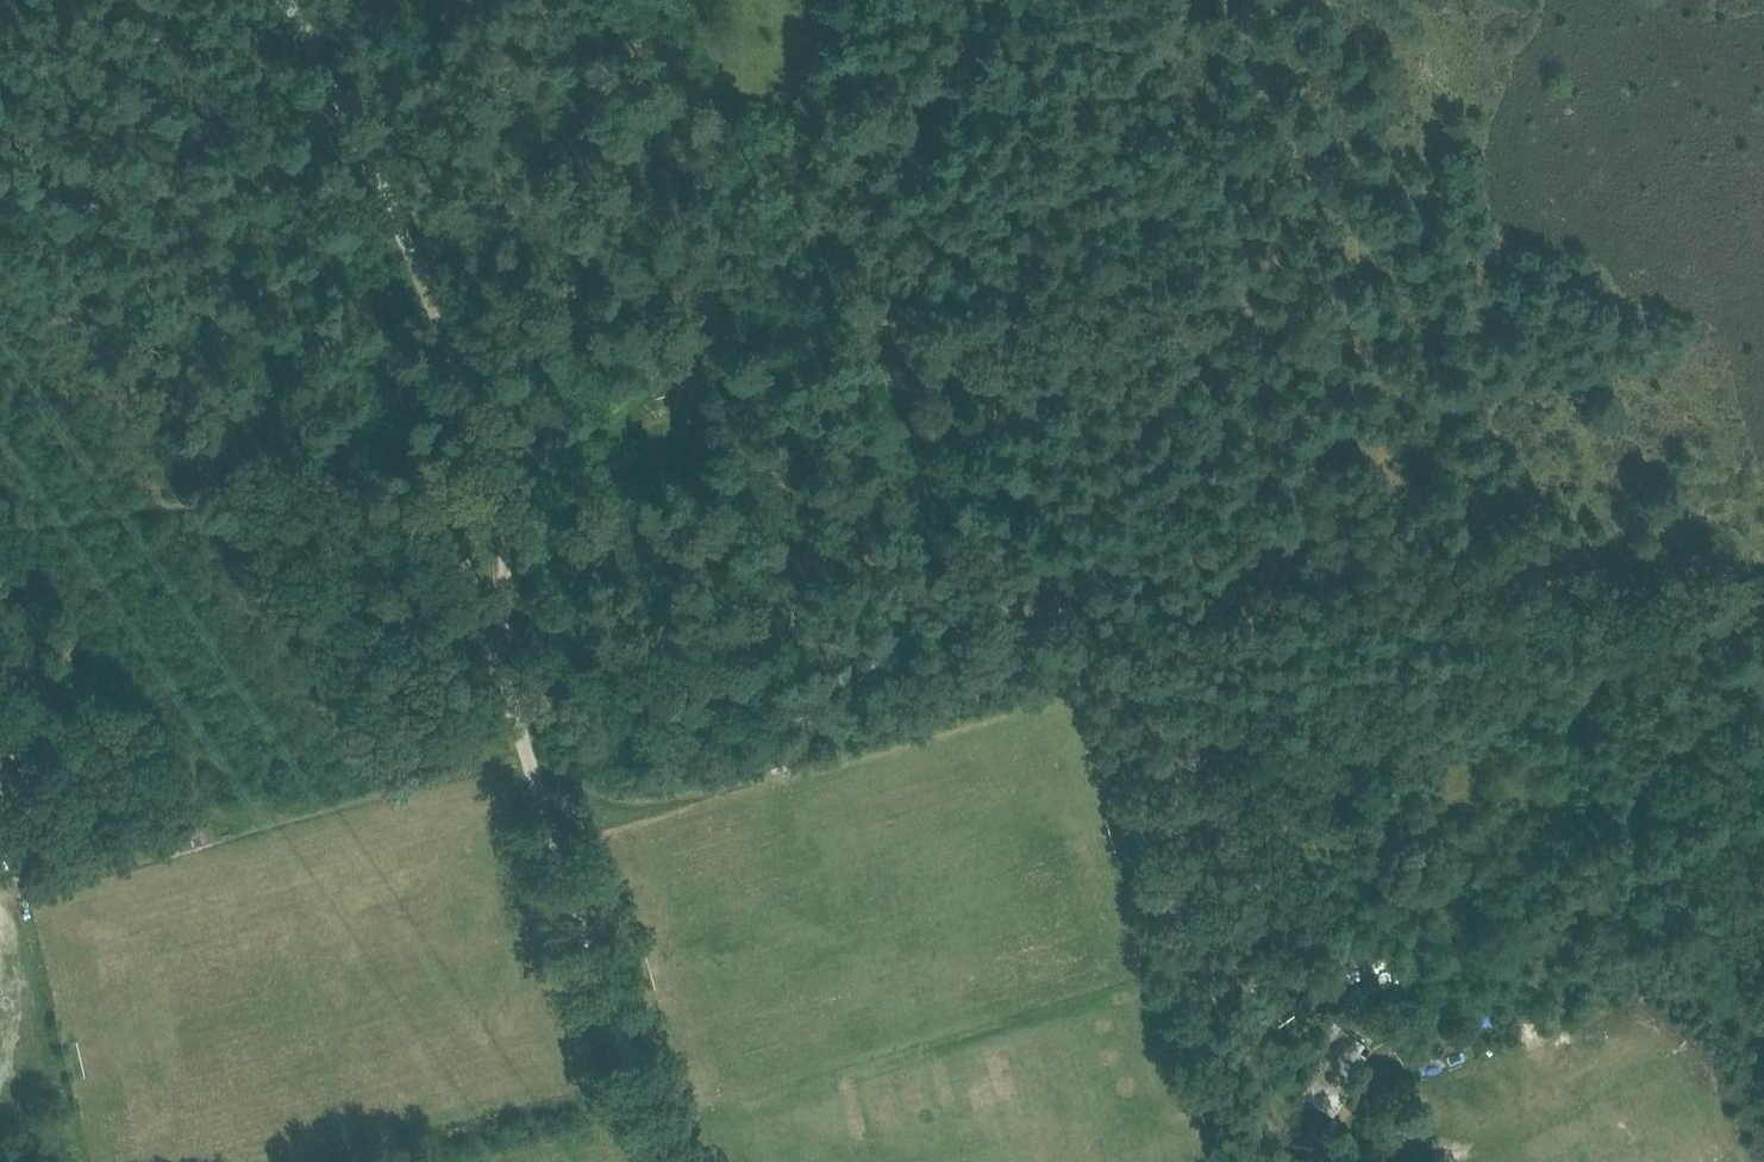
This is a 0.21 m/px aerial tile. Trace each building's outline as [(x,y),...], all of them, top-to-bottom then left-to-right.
[(1299,1096),(1334,1119),(1350,1094),(1346,1091),(1373,1050),(1332,1024),(1305,1066),(1315,1073),(1299,1096)] [(1450,1077),(1466,1069),(1460,1057),(1444,1065),(1450,1077)]
